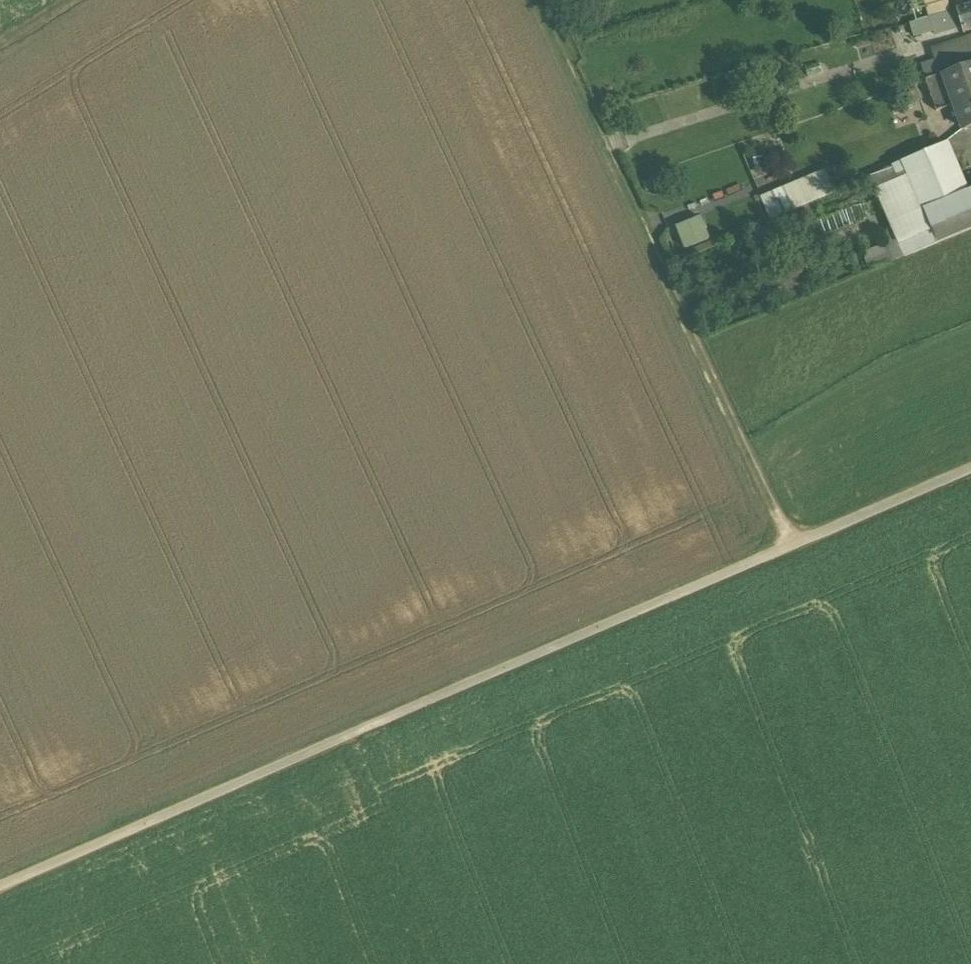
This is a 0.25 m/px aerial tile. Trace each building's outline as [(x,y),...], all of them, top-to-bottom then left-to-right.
[(957,10),(962,26),(962,28),(970,25),(970,6),(957,10)] [(957,10),(930,17),(933,31),(934,34),(962,26),(957,10)] [(930,17),(910,23),(914,36),(933,31),(930,17)] [(931,49),(934,61),(939,75),(946,73),(970,64),(970,56),(965,38),(931,49)] [(934,61),(922,65),(927,80),(939,75),(934,61)] [(946,73),(957,104),(966,128),(970,125),(970,64),(946,73)] [(927,80),(926,80),(937,111),(957,104),(946,73),(927,80)] [(945,143),(903,161),(916,192),(917,194),(959,175),(945,143)] [(903,161),(893,166),(893,167),(906,197),(916,192),(903,161)] [(893,167),(857,184),(865,204),(879,201),(882,207),(906,197),(893,167)] [(825,169),(760,197),(770,220),(835,192),(825,169)] [(959,175),(917,194),(923,208),(965,190),(959,175)] [(923,208),(924,209),(938,243),(970,230),(970,204),(967,194),(965,190),(923,208)] [(814,201),(803,206),(812,224),(822,220),(814,201)] [(924,209),(893,228),(905,256),(905,257),(938,243),(924,209)] [(678,224),(686,248),(712,239),(704,215),(678,224)] [(808,228),(795,233),(800,246),(813,241),(808,228)] [(893,228),(881,233),(892,261),(905,256),(893,228)] [(774,300),(766,303),(769,311),(777,308),(774,300)]
